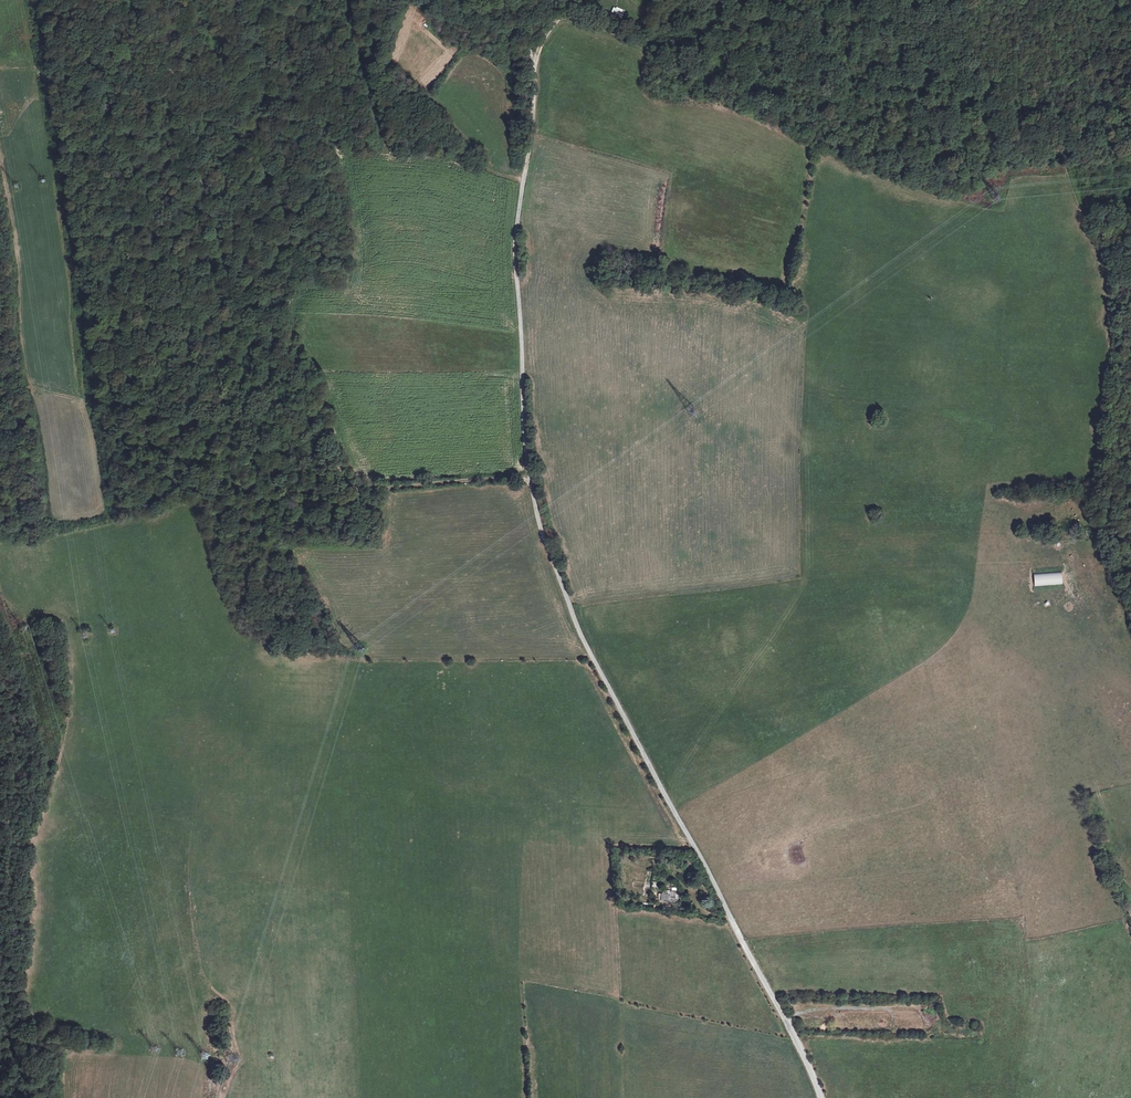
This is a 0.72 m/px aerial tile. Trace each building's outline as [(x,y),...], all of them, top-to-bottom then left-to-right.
[(622,17),(625,11),(614,6),(611,13),(622,17)] [(664,893),(659,893),(660,901),(670,901),(670,898),(678,898),(677,887),(671,887),(671,890),(664,890),(664,893)]
